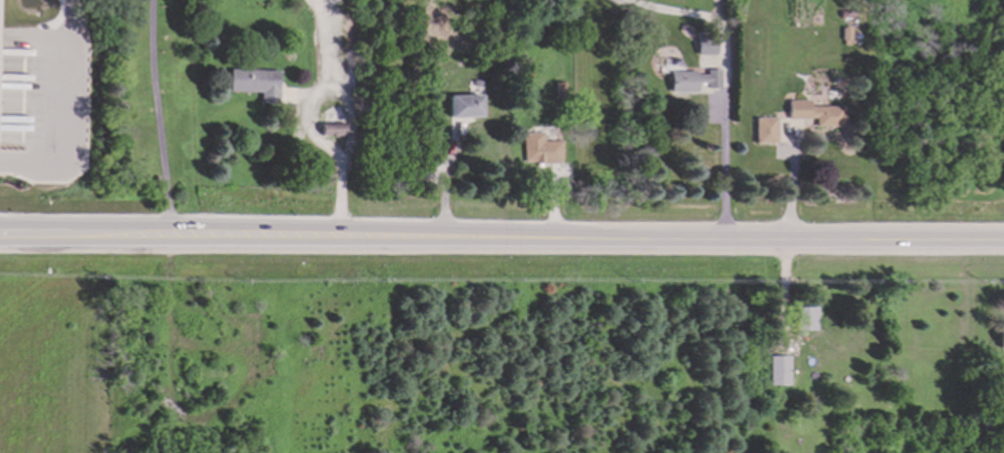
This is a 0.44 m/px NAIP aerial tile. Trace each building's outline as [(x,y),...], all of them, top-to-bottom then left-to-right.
[(697,55),(716,55),(717,37),(698,36),(697,55)] [(229,92),(261,93),(260,105),(278,106),(279,71),(229,70),(229,92)] [(720,89),(720,71),(707,71),(707,73),(671,72),(671,93),(698,93),(698,84),(708,84),(708,88),(720,89)] [(449,96),(449,118),(482,118),(482,96),(449,96)] [(810,101),(789,101),(789,120),(816,119),(816,127),(845,127),(844,106),(811,107),(810,101)] [(756,119),(757,144),(778,144),(777,118),(756,119)] [(563,142),(545,142),(544,134),(524,134),(525,164),(563,163),(563,142)] [(816,331),(817,308),(794,308),(794,331),(816,331)] [(770,385),(789,386),(790,357),(770,357),(770,385)]
